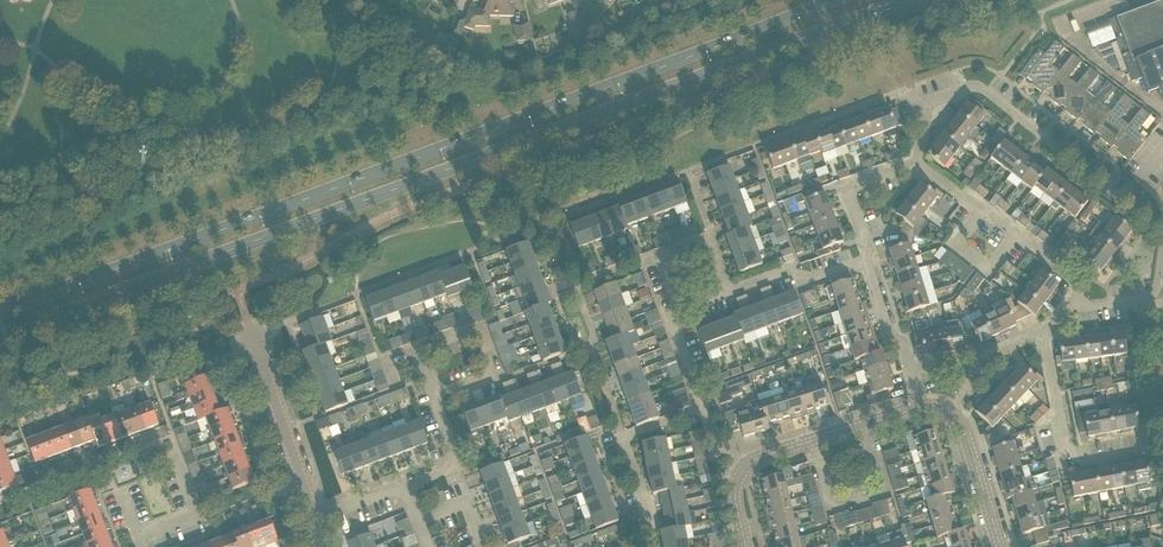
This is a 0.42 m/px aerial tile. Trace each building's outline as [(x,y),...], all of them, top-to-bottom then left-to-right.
[(482,10),(469,9),(466,19),(464,27),(474,30),(475,26),(489,26),(489,16),(513,16),(514,0),(482,0),(482,10)] [(1108,20),(1115,39),(1116,42),(1110,44),(1118,66),(1120,71),(1126,69),(1122,59),(1162,43),(1162,7),(1161,2),(1161,1),(1129,13),(1116,17),(1108,20)] [(605,17),(604,20),(606,23),(609,24),(613,21),(614,18),(612,15),(609,14),(605,17)] [(455,16),(449,34),(450,34),(461,37),(464,27),(466,19),(455,16)] [(516,36),(517,41),(533,40),(528,22),(520,24),(522,34),(516,36)] [(575,36),(584,33),(581,25),(572,28),(575,36)] [(450,34),(449,34),(447,35),(444,47),(445,49),(444,52),(456,55),(461,37),(450,34)] [(1064,48),(1058,43),(1055,41),(1045,54),(1039,50),(1018,75),(1019,76),(1029,63),(1034,67),(1026,78),(1033,83),(1034,81),(1036,83),(1033,87),(1042,94),(1044,92),(1059,71),(1072,55),(1059,71),(1051,65),(1064,48)] [(1122,59),(1131,82),(1142,78),(1148,94),(1159,90),(1162,100),(1162,43),(1122,59)] [(513,54),(513,60),(522,60),(522,51),(516,51),(513,54)] [(1068,79),(1081,62),(1072,55),(1059,71),(1044,92),(1050,96),(1051,95),(1053,96),(1050,100),(1059,108),(1061,105),(1077,85),(1090,68),(1089,68),(1076,85),(1068,79)] [(1085,92),(1099,75),(1090,68),(1077,85),(1061,105),(1067,110),(1069,108),(1071,110),(1068,114),(1077,121),(1079,119),(1094,98),(1107,82),(1093,98),(1085,92)] [(1103,106),(1116,89),(1107,82),(1094,98),(1079,119),(1085,123),(1086,122),(1088,123),(1085,127),(1094,135),(1096,132),(1111,112),(1124,96),(1123,95),(1110,112),(1103,106)] [(1120,119),(1133,102),(1124,96),(1111,112),(1096,132),(1102,137),(1103,135),(1105,137),(1102,141),(1110,147),(1128,125),(1141,109),(1128,125),(1120,119)] [(983,108),(979,113),(965,102),(961,106),(964,108),(959,114),(976,127),(984,117),(986,118),(989,114),(983,108)] [(875,109),(883,132),(895,128),(895,127),(902,125),(896,108),(889,111),(888,108),(880,111),(879,108),(875,109)] [(871,137),(883,132),(875,109),(870,111),(871,114),(864,117),(871,137)] [(1137,133),(1150,116),(1141,109),(1128,125),(1110,147),(1111,148),(1113,146),(1119,150),(1120,149),(1122,150),(1119,154),(1128,162),(1146,140),(1137,133)] [(952,118),(949,122),(968,137),(973,141),(981,131),(976,127),(959,114),(954,120),(952,118)] [(864,117),(856,120),(855,117),(851,118),(859,141),(871,137),(864,117)] [(847,146),(859,141),(851,118),(845,120),(846,123),(840,126),(847,146)] [(960,147),(968,137),(949,122),(945,126),(948,128),(943,134),(960,147)] [(831,126),(827,127),(835,150),(847,146),(840,126),(832,129),(831,126)] [(815,131),(813,131),(821,153),(822,155),(835,150),(827,127),(821,129),(822,132),(816,135),(815,131)] [(813,131),(807,134),(805,131),(801,133),(810,157),(820,153),(813,131)] [(960,147),(943,134),(941,132),(933,143),(952,158),(960,147)] [(797,137),(790,140),(798,161),(799,166),(802,172),(814,168),(811,161),(810,157),(801,133),(796,134),(797,137)] [(995,133),(991,139),(997,144),(1001,138),(995,133)] [(790,140),(783,143),(781,140),(777,142),(785,165),(798,161),(790,140)] [(1012,143),(1010,146),(1004,141),(990,159),(1000,167),(1016,146),(1012,143)] [(773,170),(785,165),(777,142),(772,143),(773,146),(765,149),(773,170)] [(944,168),(952,158),(933,143),(930,146),(932,148),(927,155),(944,168)] [(989,154),(994,147),(989,143),(984,150),(989,154)] [(1018,152),(1020,150),(1016,146),(1000,167),(1010,175),(1024,157),(1018,152)] [(899,158),(898,158),(896,150),(890,152),(893,160),(899,158)] [(984,161),(989,154),(984,150),(979,157),(984,161)] [(888,162),(893,160),(890,152),(885,154),(888,162)] [(1032,159),(1030,162),(1024,157),(1010,175),(1020,183),(1036,162),(1032,159)] [(754,170),(761,168),(758,159),(751,162),(754,170)] [(874,167),(871,159),(866,161),(869,169),(874,167)] [(864,171),(869,169),(866,161),(861,163),(864,171)] [(1038,168),(1040,166),(1036,162),(1020,183),(1030,191),(1047,170),(1046,169),(1044,172),(1038,168)] [(973,174),(977,169),(970,164),(966,168),(973,174)] [(734,178),(733,177),(729,166),(707,174),(711,186),(734,178)] [(758,181),(764,178),(761,168),(754,170),(758,181)] [(826,175),(821,177),(818,168),(814,169),(818,179),(820,184),(828,181),(826,175)] [(850,176),(847,168),(842,170),(845,178),(850,176)] [(970,179),(973,174),(966,168),(963,174),(970,179)] [(840,180),(845,178),(842,170),(837,172),(840,180)] [(1055,172),(1053,174),(1047,170),(1030,191),(1031,191),(1034,188),(1043,195),(1059,175),(1055,172)] [(1061,181),(1063,178),(1059,175),(1043,195),(1053,203),(1067,186),(1061,181)] [(716,198),(738,190),(734,178),(711,186),(716,198)] [(979,185),(981,182),(974,178),(968,187),(978,195),(984,188),(979,185)] [(811,187),(820,184),(818,179),(809,182),(811,187)] [(674,208),(687,204),(678,182),(666,186),(674,208)] [(764,195),(769,192),(766,183),(760,185),(764,195)] [(796,193),(804,190),(802,184),(794,187),(796,193)] [(936,189),(932,193),(920,184),(915,190),(913,188),(910,192),(929,208),(937,197),(939,199),(943,194),(936,189)] [(662,213),(674,208),(666,186),(654,191),(662,213)] [(1053,203),(1051,207),(1056,210),(1058,207),(1064,211),(1079,191),(1075,188),(1073,190),(1067,186),(1053,203)] [(787,196),(796,193),(794,187),(785,190),(787,196)] [(817,188),(796,196),(799,204),(805,202),(809,213),(832,205),(831,200),(828,201),(825,193),(820,195),(817,188)] [(983,199),(988,192),(984,188),(978,195),(983,199)] [(720,211),(743,202),(738,190),(716,198),(720,211)] [(650,218),(662,213),(654,191),(642,195),(650,218)] [(1081,196),(1083,194),(1079,191),(1064,211),(1074,219),(1088,202),(1081,196)] [(767,204),(773,202),(769,192),(764,195),(767,204)] [(921,218),(929,208),(910,192),(907,196),(909,198),(904,205),(921,218)] [(638,222),(650,218),(642,195),(630,200),(638,222)] [(1000,209),(1005,202),(1001,199),(996,205),(1000,209)] [(626,227),(638,222),(630,200),(618,204),(627,230),(626,227)] [(725,223),(748,214),(743,202),(720,211),(725,223)] [(1005,212),(1010,206),(1005,202),(1000,209),(1005,212)] [(615,234),(627,230),(618,204),(617,204),(619,208),(607,212),(615,234)] [(1090,214),(1095,208),(1090,204),(1085,211),(1090,214)] [(831,211),(834,209),(832,205),(809,213),(814,225),(834,218),(831,211)] [(913,229),(921,218),(904,205),(899,211),(897,209),(894,213),(903,220),(900,234),(913,237),(915,229),(913,229)] [(775,207),(769,210),(770,212),(773,219),(779,217),(775,207)] [(1085,221),(1090,214),(1085,211),(1080,217),(1085,221)] [(603,239),(615,234),(607,212),(595,217),(603,239)] [(784,222),(790,220),(787,212),(782,214),(784,222)] [(726,236),(752,227),(748,214),(725,223),(729,234),(726,236)] [(1020,225),(1026,218),(1021,214),(1016,221),(1020,225)] [(1120,221),(1122,218),(1117,215),(1116,217),(1115,217),(1107,228),(1127,243),(1130,239),(1127,237),(1132,230),(1120,221)] [(591,243),(603,239),(595,217),(582,221),(591,243)] [(839,224),(837,225),(834,218),(814,225),(818,237),(841,229),(839,224)] [(1025,228),(1030,221),(1026,218),(1020,225),(1025,228)] [(787,230),(793,228),(790,220),(784,222),(787,230)] [(578,248),(591,243),(582,221),(570,226),(578,248)] [(1071,232),(1076,226),(1072,222),(1067,229),(1071,232)] [(1100,222),(1092,232),(1099,238),(1116,251),(1121,245),(1123,247),(1127,243),(1107,228),(1100,222)] [(781,223),(771,227),(774,233),(783,229),(781,223)] [(952,233),(956,228),(949,223),(945,228),(952,233)] [(680,241),(686,239),(681,226),(675,228),(680,241)] [(687,227),(682,229),(681,226),(686,239),(691,237),(687,227),(687,228),(687,227)] [(748,229),(753,227),(752,227),(726,236),(731,248),(753,240),(748,229)] [(840,235),(843,233),(841,229),(818,237),(823,249),(816,251),(818,258),(841,250),(838,244),(843,242),(840,235)] [(1067,229),(1060,237),(1066,241),(1068,243),(1074,235),(1071,232),(1067,229)] [(1041,240),(1046,234),(1041,230),(1036,237),(1041,240)] [(940,231),(936,237),(943,242),(947,236),(940,231)] [(1092,232),(1084,243),(1086,244),(1091,248),(1111,263),(1114,259),(1111,257),(1116,251),(1099,238),(1092,232)] [(662,247),(667,245),(662,233),(657,235),(662,247)] [(912,243),(913,237),(900,234),(897,248),(889,250),(891,258),(888,259),(890,264),(913,257),(910,244),(912,243)] [(1045,244),(1050,237),(1046,234),(1041,240),(1045,244)] [(655,250),(662,247),(657,235),(650,237),(655,250)] [(786,235),(776,239),(778,245),(788,241),(786,235)] [(793,246),(799,244),(796,236),(790,238),(793,246)] [(735,261),(757,252),(753,240),(731,248),(735,261)] [(510,262),(532,254),(528,242),(506,250),(510,262)] [(796,254),(802,252),(799,244),(793,246),(796,254)] [(1077,254),(1073,260),(1092,275),(1096,269),(1100,271),(1105,265),(1108,267),(1111,263),(1091,248),(1086,244),(1077,254)] [(642,255),(642,254),(638,245),(633,247),(637,257),(642,255)] [(631,259),(637,257),(633,247),(628,249),(631,259)] [(782,257),(792,253),(790,248),(780,252),(782,257)] [(947,261),(952,254),(947,251),(942,257),(947,261)] [(762,265),(758,254),(757,252),(735,261),(740,273),(762,265)] [(784,264),(794,260),(792,253),(782,257),(784,264)] [(515,275),(537,266),(532,254),(510,262),(515,275)] [(618,263),(615,254),(609,256),(613,266),(618,263)] [(1031,270),(1037,261),(1027,254),(1021,263),(1031,270)] [(607,268),(613,266),(609,256),(604,258),(607,268)] [(897,275),(917,269),(913,257),(890,264),(891,269),(894,268),(897,275)] [(942,268),(947,261),(942,257),(937,264),(942,268)] [(1010,271),(1013,267),(1006,261),(1003,266),(1010,271)] [(481,273),(486,271),(483,262),(477,264),(481,273)] [(596,272),(592,262),(585,265),(588,275),(596,272)] [(473,289),(468,278),(464,266),(452,271),(460,293),(473,289)] [(519,287),(541,279),(537,266),(515,275),(519,287)] [(1046,276),(1050,271),(1043,266),(1039,271),(1041,272),(1033,282),(1053,297),(1056,293),(1053,292),(1058,285),(1046,276)] [(968,278),(973,271),(969,267),(964,274),(968,278)] [(898,289),(921,281),(917,269),(897,275),(899,283),(896,283),(898,289)] [(448,298),(460,293),(452,271),(440,275),(448,298)] [(484,284),(490,281),(486,271),(481,273),(484,284)] [(440,275),(439,274),(439,272),(426,277),(435,299),(446,295),(447,298),(448,298),(440,275)] [(975,284),(981,277),(976,273),(971,280),(975,284)] [(962,285),(968,278),(964,274),(958,282),(962,285)] [(423,304),(435,299),(426,277),(414,281),(423,304)] [(644,277),(636,280),(639,287),(647,284),(644,277)] [(524,299),(546,291),(541,279),(519,287),(524,299)] [(803,315),(795,293),(789,279),(784,281),(789,294),(782,297),(791,319),(803,315)] [(835,299),(856,292),(852,279),(831,286),(826,288),(828,295),(834,293),(835,299)] [(970,290),(975,284),(971,280),(966,287),(970,290)] [(410,308),(423,304),(414,281),(402,286),(410,308)] [(904,300),(925,294),(921,281),(898,289),(899,293),(902,292),(904,300)] [(620,294),(620,293),(616,282),(594,290),(598,302),(620,294)] [(1049,301),(1053,297),(1033,282),(1025,293),(1042,306),(1047,300),(1049,301)] [(398,312),(410,308),(402,286),(390,290),(398,312)] [(492,286),(486,288),(490,298),(496,296),(492,286)] [(782,297),(775,299),(770,286),(765,288),(779,324),(791,319),(782,297)] [(766,328),(779,324),(765,288),(760,290),(764,303),(758,306),(766,328)] [(965,288),(959,295),(964,299),(970,292),(965,288)] [(646,289),(637,292),(640,300),(649,296),(646,289)] [(386,317),(398,312),(390,290),(378,295),(386,317)] [(812,306),(819,304),(814,290),(807,292),(812,306)] [(521,314),(550,303),(546,291),(524,299),(517,302),(521,314)] [(805,309),(812,306),(807,292),(799,295),(805,309)] [(863,303),(860,304),(856,292),(835,299),(839,311),(863,303)] [(1037,312),(1042,306),(1025,293),(1016,303),(1019,305),(1014,308),(1023,318),(1031,314),(1036,318),(1040,314),(1037,312)] [(603,315),(625,306),(620,294),(598,302),(603,315)] [(907,307),(904,308),(905,313),(917,310),(926,307),(929,306),(925,294),(904,300),(907,307)] [(374,321),(386,317),(378,295),(365,299),(374,321)] [(758,306),(751,308),(746,295),(741,297),(754,333),(766,328),(758,306)] [(493,308),(500,305),(496,296),(490,298),(493,308)] [(743,337),(754,333),(741,297),(735,299),(740,312),(734,315),(743,340),(744,340),(743,337)] [(1004,307),(994,312),(1005,334),(1010,332),(1008,329),(1016,325),(1014,323),(1023,318),(1014,308),(1009,299),(1002,302),(1004,307)] [(547,305),(551,303),(550,303),(521,314),(525,313),(530,324),(552,316),(547,305)] [(843,323),(867,316),(863,303),(839,311),(843,323)] [(929,306),(926,307),(928,313),(937,310),(935,304),(929,306)] [(607,327),(630,318),(625,306),(603,315),(607,327)] [(472,324),(477,322),(471,307),(466,309),(468,314),(472,324)] [(656,309),(644,313),(646,319),(658,314),(656,309)] [(499,322),(505,320),(501,310),(495,312),(499,322)] [(921,310),(914,312),(916,319),(923,317),(921,310)] [(992,337),(982,318),(979,312),(962,320),(965,327),(966,331),(963,332),(971,344),(979,340),(981,346),(987,343),(985,340),(992,337)] [(1000,336),(1005,334),(994,312),(982,318),(992,337),(999,333),(1000,336)] [(468,314),(462,317),(466,326),(472,324),(468,314)] [(446,330),(451,328),(447,315),(441,317),(442,320),(446,330)] [(731,345),(743,340),(734,315),(733,315),(735,318),(723,323),(731,345)] [(534,337),(556,328),(552,316),(530,324),(534,337)] [(841,337),(871,328),(867,316),(843,323),(843,324),(837,325),(841,337)] [(327,329),(326,328),(322,317),(300,325),(305,337),(327,329)] [(605,341),(634,330),(630,318),(607,327),(612,339),(605,341)] [(812,330),(817,328),(814,319),(809,321),(812,330)] [(440,332),(446,330),(442,320),(436,322),(440,332)] [(653,330),(663,327),(661,321),(651,325),(653,330)] [(719,349),(731,345),(723,323),(710,327),(719,349)] [(422,339),(427,337),(424,327),(418,329),(422,339)] [(706,354),(719,349),(710,327),(698,332),(706,354)] [(539,349),(561,341),(556,328),(534,337),(539,349)] [(850,348),(875,341),(871,328),(841,337),(841,338),(846,336),(850,348)] [(309,349),(331,341),(327,329),(305,337),(309,349)] [(416,341),(422,339),(418,329),(413,331),(416,341)] [(500,330),(502,329),(501,329),(491,333),(493,338),(502,335),(500,330)] [(963,332),(960,333),(960,329),(947,331),(950,353),(957,351),(958,355),(963,354),(962,348),(971,344),(963,332)] [(627,334),(634,331),(634,330),(605,341),(610,353),(632,345),(627,334)] [(1114,356),(1126,354),(1123,330),(1118,330),(1118,334),(1111,335),(1114,356)] [(817,342),(822,340),(819,331),(814,333),(817,342)] [(942,354),(950,353),(947,331),(934,333),(937,357),(942,357),(942,354)] [(934,333),(921,335),(921,332),(913,333),(915,347),(922,346),(924,356),(932,355),(932,358),(937,357),(934,333)] [(1111,335),(1103,336),(1102,332),(1097,333),(1101,357),(1114,356),(1111,335)] [(495,344),(510,338),(508,333),(502,335),(493,338),(495,344)] [(1088,359),(1101,357),(1097,333),(1092,334),(1093,337),(1085,338),(1088,359)] [(371,340),(369,335),(368,334),(357,338),(359,344),(371,340)] [(397,348),(403,346),(400,336),(394,339),(397,348)] [(1085,338),(1077,339),(1077,336),(1072,337),(1075,361),(1088,359),(1085,338)] [(1062,363),(1075,361),(1072,337),(1067,337),(1067,340),(1059,341),(1061,357),(1055,357),(1057,366),(1062,365),(1062,363)] [(385,353),(397,348),(394,339),(381,343),(385,353)] [(362,350),(373,346),(371,340),(359,344),(362,350)] [(660,349),(670,345),(668,340),(658,343),(660,349)] [(325,344),(331,342),(331,341),(309,349),(303,352),(307,364),(329,356),(325,344)] [(543,361),(565,353),(561,341),(539,349),(543,361)] [(881,351),(879,352),(875,341),(850,348),(853,360),(881,352),(881,351)] [(614,366),(636,357),(632,345),(610,353),(614,366)] [(662,354),(672,351),(670,345),(660,349),(662,354)] [(501,362),(517,356),(515,351),(500,357),(501,362)] [(888,363),(885,364),(881,352),(853,360),(854,361),(860,359),(864,370),(888,363)] [(800,361),(810,358),(808,353),(798,356),(800,361)] [(516,364),(522,361),(520,355),(517,356),(501,362),(504,368),(516,364)] [(824,366),(830,365),(827,355),(822,357),(824,366)] [(312,376),(334,368),(329,356),(307,364),(312,376)] [(619,378),(641,370),(636,357),(614,366),(619,378)] [(664,361),(658,363),(663,375),(668,373),(669,373),(679,369),(677,364),(674,357),(664,361)] [(796,357),(787,360),(789,366),(797,362),(796,357)] [(377,358),(367,362),(369,368),(370,368),(379,364),(378,359),(377,358)] [(752,363),(751,363),(750,359),(744,361),(745,365),(742,367),(744,372),(754,369),(752,363)] [(776,371),(786,367),(784,361),(774,365),(776,371)] [(561,362),(555,364),(568,399),(571,405),(583,401),(581,395),(573,373),(566,375),(561,362)] [(868,383),(892,375),(888,363),(864,370),(868,383)] [(372,374),(382,370),(379,364),(370,368),(372,374)] [(555,379),(548,382),(556,403),(568,399),(555,364),(550,366),(555,379)] [(764,375),(773,372),(771,366),(762,369),(764,375)] [(1037,372),(1033,377),(1022,366),(1016,372),(1014,370),(1010,373),(1028,390),(1037,381),(1039,383),(1043,379),(1037,372)] [(732,377),(742,374),(739,367),(729,371),(732,377)] [(828,379),(834,377),(831,367),(826,369),(828,379)] [(338,380),(334,368),(312,376),(316,388),(338,380)] [(670,378),(681,375),(679,369),(669,373),(670,378)] [(623,390),(645,382),(641,370),(619,378),(623,390)] [(537,371),(531,373),(544,408),(547,415),(559,411),(556,403),(548,382),(542,384),(537,371)] [(752,379),(761,376),(759,371),(750,374),(752,379)] [(720,381),(730,378),(728,372),(718,376),(720,381)] [(531,388),(524,391),(532,412),(544,408),(531,373),(526,375),(531,388)] [(1019,400),(1028,390),(1010,373),(1007,377),(1009,379),(1004,385),(1019,400)] [(177,401),(211,387),(207,375),(184,384),(187,392),(185,393),(185,392),(175,396),(177,401)] [(742,389),(752,385),(748,375),(724,384),(726,391),(717,394),(716,394),(716,395),(728,390),(741,386),(742,389)] [(871,395),(866,397),(869,407),(890,400),(888,394),(886,394),(885,391),(893,389),(889,376),(892,375),(868,383),(871,395)] [(819,377),(806,381),(808,387),(808,388),(815,408),(828,404),(824,393),(821,383),(819,377)] [(131,390),(137,387),(133,378),(127,380),(131,390)] [(1082,387),(1091,386),(1090,379),(1081,381),(1082,387)] [(1105,391),(1104,385),(1103,379),(1094,381),(1097,392),(1105,391)] [(126,392),(131,390),(127,380),(122,382),(126,392)] [(321,401),(343,392),(338,380),(316,388),(321,401)] [(509,381),(507,382),(520,417),(532,412),(524,391),(518,393),(513,380),(509,381)] [(802,389),(796,391),(804,416),(816,413),(815,408),(808,388),(808,387),(806,381),(806,380),(800,382),(802,389)] [(1137,380),(1129,381),(1131,392),(1139,391),(1137,380)] [(499,396),(507,418),(508,421),(520,417),(507,382),(502,384),(507,397),(500,400),(499,396)] [(627,402),(650,394),(645,382),(623,390),(627,402)] [(379,393),(389,389),(387,384),(377,387),(379,393)] [(790,393),(784,395),(791,416),(792,420),(804,416),(796,391),(794,384),(788,386),(790,393)] [(1010,409),(1019,400),(1004,385),(998,391),(996,388),(992,392),(1010,409)] [(741,386),(728,390),(731,397),(743,393),(741,389),(742,389),(741,386)] [(107,399),(113,396),(109,387),(103,389),(107,399)] [(180,413),(216,400),(211,387),(177,401),(188,397),(191,404),(190,405),(189,404),(178,408),(180,413)] [(404,399),(410,397),(407,388),(401,390),(404,399)] [(678,397),(681,396),(688,393),(686,388),(676,391),(678,397)] [(791,416),(784,395),(782,388),(770,392),(778,420),(791,416)] [(102,401),(107,399),(103,389),(98,391),(102,401)] [(853,403),(849,392),(848,389),(841,391),(845,406),(853,403)] [(845,406),(841,391),(833,394),(839,413),(846,410),(845,406)] [(325,413),(348,405),(343,392),(321,401),(325,413)] [(767,424),(778,420),(770,392),(769,392),(771,399),(759,403),(768,429),(769,429),(767,424)] [(1001,419),(1010,409),(992,392),(989,396),(991,398),(986,404),(1001,419)] [(678,397),(674,398),(676,404),(690,399),(688,393),(681,396),(678,397)] [(632,414),(654,406),(650,394),(627,402),(632,414)] [(386,406),(392,404),(389,395),(382,397),(386,406)] [(83,408),(89,405),(85,396),(80,398),(83,408)] [(499,396),(487,401),(495,423),(507,418),(499,396)] [(380,409),(386,406),(382,397),(376,400),(380,409)] [(1128,408),(1122,409),(1127,433),(1132,432),(1131,429),(1139,427),(1138,422),(1145,421),(1141,398),(1126,401),(1128,408)] [(231,408),(221,411),(216,400),(180,413),(181,414),(193,409),(196,416),(194,417),(193,416),(183,420),(185,425),(231,408)] [(487,401),(475,405),(483,427),(495,423),(487,401)] [(160,428),(159,428),(150,402),(142,405),(141,403),(137,404),(146,429),(154,426),(155,430),(160,428)] [(760,432),(768,429),(759,403),(747,406),(749,412),(756,433),(757,439),(762,437),(760,432)] [(138,432),(146,429),(137,404),(132,406),(133,409),(126,412),(135,437),(140,435),(138,432)] [(361,417),(367,414),(363,404),(357,406),(361,417)] [(992,428),(1001,419),(986,404),(981,409),(978,407),(974,411),(992,428)] [(480,436),(486,434),(475,405),(462,410),(464,414),(453,418),(459,435),(470,431),(470,432),(478,429),(480,436)] [(656,411),(662,409),(660,405),(654,407),(654,406),(632,414),(637,426),(659,418),(656,411)] [(363,420),(361,417),(357,406),(346,411),(351,424),(357,421),(357,422),(363,420)] [(747,406),(724,414),(731,432),(736,430),(740,429),(743,437),(756,433),(749,412),(747,406)] [(1097,414),(1095,406),(1075,410),(1080,434),(1087,432),(1088,437),(1096,436),(1096,439),(1101,438),(1097,414)] [(37,416),(44,413),(42,407),(35,410),(37,416)] [(229,413),(232,412),(231,408),(185,425),(185,426),(197,421),(198,422),(205,419),(208,425),(204,427),(206,431),(235,420),(232,421),(229,413)] [(1040,419),(1044,415),(1037,409),(1033,413),(1040,419)] [(1122,434),(1127,433),(1122,409),(1109,411),(1113,432),(1121,431),(1122,434)] [(1106,434),(1113,432),(1109,411),(1097,414),(1101,438),(1106,437),(1106,434)] [(131,439),(135,437),(126,412),(118,415),(117,412),(113,413),(122,438),(130,435),(131,439)] [(337,425),(343,423),(339,412),(333,415),(337,425)] [(20,421),(29,418),(27,413),(18,416),(20,421)] [(114,441),(122,438),(113,413),(108,415),(109,418),(102,421),(111,446),(116,445),(114,441)] [(1036,423),(1040,419),(1033,413),(1030,418),(1036,423)] [(332,427),(337,425),(333,415),(328,417),(330,421),(332,427)] [(586,416),(576,420),(579,427),(582,435),(594,430),(595,429),(593,425),(589,426),(586,416)] [(321,419),(315,422),(319,431),(329,427),(327,422),(330,421),(328,417),(321,419)] [(89,422),(87,418),(75,422),(85,448),(89,446),(88,443),(95,440),(89,422)] [(696,423),(694,419),(694,418),(683,422),(685,427),(696,423)] [(234,425),(237,424),(235,420),(206,431),(206,432),(209,430),(212,437),(209,439),(211,443),(240,432),(236,433),(234,425)] [(107,448),(111,446),(102,421),(94,423),(93,421),(89,422),(95,440),(98,448),(106,445),(107,448)] [(415,448),(427,443),(419,421),(407,426),(415,448)] [(84,448),(85,448),(75,422),(63,427),(73,453),(77,451),(76,448),(83,445),(84,448)] [(594,430),(602,427),(600,422),(593,425),(595,429),(594,430)] [(403,452),(415,448),(407,426),(395,430),(403,452)] [(72,453),(73,453),(63,427),(51,432),(61,457),(65,455),(64,452),(71,449),(72,453)] [(569,439),(582,435),(579,427),(566,431),(569,439)] [(934,431),(928,433),(927,427),(911,432),(915,443),(917,450),(938,444),(934,431)] [(1031,438),(1036,436),(1034,428),(1028,430),(1031,438)] [(391,457),(403,452),(395,430),(382,435),(391,457)] [(60,457),(61,457),(51,432),(39,436),(49,462),(53,460),(52,457),(59,454),(60,457)] [(178,442),(187,438),(185,432),(176,436),(178,442)] [(211,443),(208,444),(211,452),(214,451),(216,455),(244,444),(241,445),(238,437),(241,436),(240,432),(211,443)] [(988,443),(1001,439),(999,432),(986,436),(988,443)] [(382,435),(370,439),(379,461),(391,457),(382,435)] [(48,462),(49,462),(39,436),(27,441),(36,466),(41,464),(40,461),(47,458),(48,462)] [(568,457),(591,448),(586,436),(563,445),(568,457)] [(180,447),(190,443),(187,438),(178,442),(180,447)] [(668,451),(667,450),(665,438),(642,443),(645,456),(668,451)] [(366,466),(379,461),(370,439),(358,444),(366,466)] [(1013,443),(1003,446),(1001,439),(988,443),(990,450),(992,449),(995,457),(992,458),(993,463),(1017,455),(1013,443)] [(243,450),(246,448),(244,444),(216,455),(218,454),(221,460),(218,462),(220,467),(249,456),(245,457),(243,450)] [(354,470),(366,466),(358,444),(346,448),(354,470)] [(694,452),(703,449),(702,444),(692,446),(694,452)] [(946,450),(940,451),(938,444),(917,450),(920,462),(947,454),(946,450)] [(342,475),(354,470),(346,448),(334,453),(342,475)] [(510,457),(520,454),(517,448),(508,451),(510,457)] [(572,469),(595,460),(591,448),(568,457),(572,469)] [(884,459),(899,455),(897,448),(882,453),(884,459)] [(1037,458),(1042,457),(1040,448),(1034,450),(1037,458)] [(9,462),(5,450),(0,452),(0,465),(9,462)] [(647,468),(670,463),(668,451),(645,456),(647,468)] [(91,464),(96,462),(93,452),(87,454),(91,464)] [(496,462),(505,459),(503,453),(494,456),(496,462)] [(942,456),(947,454),(920,462),(924,475),(945,468),(942,456)] [(535,455),(529,457),(533,467),(539,465),(535,455)] [(901,463),(900,460),(899,455),(884,459),(888,472),(900,468),(898,464),(901,463)] [(1000,474),(1020,468),(1017,455),(993,463),(994,467),(998,467),(1000,474)] [(194,456),(185,460),(187,465),(197,462),(194,456)] [(247,461),(250,460),(249,456),(220,467),(220,468),(223,467),(225,472),(222,473),(225,479),(253,468),(253,467),(250,469),(247,461)] [(479,468),(496,462),(494,456),(477,462),(479,468)] [(79,468),(84,466),(81,457),(75,459),(79,468)] [(542,466),(553,462),(552,458),(541,461),(542,466)] [(577,481),(600,472),(595,460),(572,469),(577,481)] [(1137,460),(1132,461),(1137,485),(1138,491),(1151,488),(1150,482),(1146,464),(1146,461),(1138,463),(1137,460)] [(67,473),(72,471),(69,461),(63,463),(67,473)] [(1124,487),(1137,485),(1132,461),(1127,462),(1128,465),(1120,466),(1124,487)] [(14,474),(9,462),(0,465),(0,479),(14,474)] [(545,473),(556,469),(553,462),(542,466),(545,473)] [(485,484),(507,475),(503,463),(480,472),(485,484)] [(650,481),(673,476),(670,463),(647,468),(650,481)] [(536,476),(542,474),(539,465),(533,467),(522,471),(524,475),(534,472),(536,476)] [(1120,466),(1112,468),(1112,465),(1107,466),(1112,490),(1124,487),(1120,466)] [(55,477),(60,475),(57,466),(51,468),(55,477)] [(1099,492),(1112,490),(1107,466),(1102,467),(1102,470),(1095,471),(1099,492)] [(191,477),(201,474),(199,467),(189,471),(191,477)] [(792,474),(791,468),(791,467),(782,470),(765,474),(766,479),(761,480),(764,493),(786,488),(800,485),(799,478),(785,482),(784,476),(792,474)] [(252,473),(255,472),(253,468),(225,479),(225,480),(227,479),(230,485),(228,486),(230,491),(255,481),(252,473)] [(904,473),(901,474),(900,468),(888,472),(892,484),(906,480),(904,473)] [(945,468),(924,475),(927,487),(954,479),(953,474),(948,475),(945,468)] [(1000,487),(1024,480),(1020,468),(1000,474),(1002,481),(999,482),(1000,487)] [(43,482),(48,480),(45,470),(39,472),(43,482)] [(1095,471),(1087,473),(1087,470),(1081,471),(1086,495),(1099,492),(1095,471)] [(1073,497),(1086,495),(1081,471),(1077,472),(1077,475),(1069,476),(1073,497)] [(582,493),(604,485),(600,472),(577,481),(582,493)] [(18,486),(14,474),(0,479),(0,493),(18,486)] [(814,481),(812,474),(799,478),(800,485),(803,485),(814,481)] [(489,496),(512,488),(507,475),(485,484),(489,496)] [(683,487),(676,488),(673,476),(650,481),(652,494),(683,487)] [(1024,480),(1000,487),(1002,492),(1005,491),(1007,498),(1031,491),(1031,490),(1036,489),(1033,477),(1031,478),(1024,480)] [(541,490),(547,488),(544,479),(538,481),(541,490)] [(954,484),(956,484),(954,479),(927,487),(931,499),(956,492),(954,484)] [(196,489),(206,486),(204,480),(194,484),(196,489)] [(551,490),(562,486),(560,480),(549,484),(551,490)] [(894,492),(909,487),(906,480),(892,484),(894,492)] [(586,505),(609,497),(604,485),(582,493),(586,505)] [(198,495),(208,491),(206,486),(196,489),(198,495)] [(564,493),(562,488),(562,486),(551,490),(554,496),(564,493)] [(662,505),(686,500),(683,487),(652,494),(653,494),(660,493),(662,505)] [(494,508),(516,500),(512,488),(489,496),(494,508)] [(545,500),(551,498),(547,488),(541,490),(545,500)] [(704,496),(714,494),(713,488),(703,490),(704,496)] [(789,500),(786,488),(764,493),(767,505),(789,500)] [(806,496),(818,493),(816,488),(805,491),(806,496)] [(97,496),(94,497),(91,489),(66,499),(67,504),(70,503),(72,510),(99,500),(97,496)] [(1012,510),(1035,503),(1031,491),(1007,498),(1007,499),(1011,498),(1013,505),(1010,506),(1012,510)] [(953,494),(956,493),(956,492),(931,499),(925,501),(929,513),(951,507),(949,500),(955,498),(953,494)] [(564,493),(554,496),(556,503),(560,501),(566,499),(564,493)] [(818,493),(806,496),(808,503),(810,509),(822,505),(820,500),(818,493)] [(591,517),(613,509),(609,497),(586,505),(591,517)] [(75,523),(71,525),(100,514),(97,506),(100,505),(99,500),(72,510),(75,516),(73,517),(73,519),(75,523)] [(498,520),(521,512),(516,500),(494,508),(498,520)] [(665,517),(688,512),(686,500),(662,505),(665,517)] [(766,518),(792,512),(789,500),(767,505),(767,506),(764,507),(766,518)] [(890,514),(886,501),(886,500),(879,502),(883,516),(890,514)] [(876,519),(883,516),(879,502),(871,504),(876,519)] [(550,515),(556,513),(553,503),(547,506),(550,515)] [(561,515),(571,511),(577,509),(575,503),(568,505),(568,506),(559,509),(561,515)] [(1018,522),(1039,516),(1035,503),(1012,510),(1013,515),(1016,514),(1018,522)] [(260,515),(256,505),(251,507),(254,517),(256,522),(266,546),(267,546),(278,543),(270,520),(262,523),(261,520),(260,515)] [(46,513),(44,507),(34,511),(36,517),(46,513)] [(902,519),(907,517),(904,507),(899,509),(902,519)] [(933,526),(955,519),(951,507),(929,513),(933,526)] [(595,529),(618,521),(613,509),(591,517),(595,529)] [(239,512),(245,527),(252,546),(266,546),(256,522),(250,524),(245,510),(239,512)] [(858,524),(864,522),(861,510),(855,512),(858,524)] [(563,521),(573,517),(571,511),(561,515),(563,521)] [(661,532),(691,525),(697,524),(694,511),(688,512),(665,517),(667,530),(660,531),(661,532)] [(853,525),(850,514),(849,511),(842,513),(846,527),(853,525)] [(503,533),(525,524),(521,512),(498,520),(503,533)] [(718,512),(708,515),(709,521),(720,519),(718,512)] [(799,518),(793,519),(792,512),(766,518),(769,531),(800,524),(799,518)] [(814,521),(825,518),(824,512),(809,517),(811,522),(814,521)] [(554,525),(560,523),(556,513),(550,515),(554,525)] [(839,530),(846,527),(842,513),(834,515),(838,527),(839,530)] [(1021,529),(1018,530),(1019,535),(1032,532),(1034,538),(1047,534),(1047,533),(1045,528),(1050,526),(1047,513),(1039,516),(1018,522),(1021,529)] [(103,522),(100,514),(71,525),(72,529),(78,527),(81,535),(108,525),(106,520),(103,522)] [(238,546),(252,546),(244,527),(238,529),(232,514),(227,516),(230,526),(238,546)] [(827,523),(825,518),(814,521),(815,526),(827,523)] [(721,525),(720,519),(709,521),(711,528),(721,525)] [(964,529),(958,531),(955,519),(933,526),(936,538),(964,530),(964,529)] [(1128,535),(1126,525),(1125,519),(1116,521),(1118,527),(1119,527),(1120,530),(1122,530),(1123,536),(1128,535)] [(54,532),(54,531),(49,520),(39,524),(43,536),(54,532)] [(906,534),(912,532),(909,523),(904,524),(905,529),(906,534)] [(508,545),(530,536),(525,524),(503,533),(508,545)] [(795,525),(800,524),(769,531),(769,532),(773,531),(776,543),(797,538),(795,525)] [(109,529),(108,525),(81,535),(84,542),(82,543),(84,546),(109,538),(106,530),(109,529)] [(684,527),(691,526),(691,525),(661,532),(663,544),(687,539),(684,527)] [(221,536),(225,546),(238,546),(230,526),(233,535),(226,537),(225,534),(221,536)] [(609,535),(618,532),(615,526),(606,529),(609,535)] [(411,527),(403,530),(405,535),(413,532),(411,527)] [(598,539),(609,535),(606,529),(596,533),(598,539)] [(906,534),(905,529),(888,534),(892,546),(906,546),(905,544),(909,543),(906,534)] [(570,540),(580,536),(578,530),(567,534),(570,540)] [(936,538),(937,541),(939,545),(944,543),(946,546),(953,546),(968,543),(964,530),(936,538)] [(1055,530),(1047,533),(1047,534),(1048,539),(1056,536),(1055,530)] [(831,544),(836,543),(833,531),(828,533),(831,544)] [(909,543),(915,541),(912,532),(906,534),(909,543)] [(348,542),(350,546),(371,546),(375,546),(374,544),(370,534),(370,533),(348,542)] [(417,544),(414,534),(403,538),(406,546),(410,546),(417,544)] [(888,534),(888,535),(890,541),(878,545),(879,546),(892,546),(888,534)] [(1047,534),(1034,538),(1036,545),(1049,541),(1048,539),(1047,534)] [(54,545),(51,535),(44,538),(48,546),(49,546),(54,545)] [(584,545),(593,541),(591,535),(582,539),(584,545)] [(221,536),(216,537),(217,541),(210,543),(211,546),(225,546),(221,536)] [(803,537),(798,538),(797,538),(776,543),(772,544),(773,546),(806,546),(803,537)] [(112,546),(109,538),(84,546),(116,546),(115,544),(112,546)] [(724,538),(714,541),(715,546),(726,544),(724,538)] [(545,542),(547,546),(550,546),(557,545),(555,539),(545,542)] [(584,545),(582,539),(572,542),(573,546),(578,546),(584,545)]
